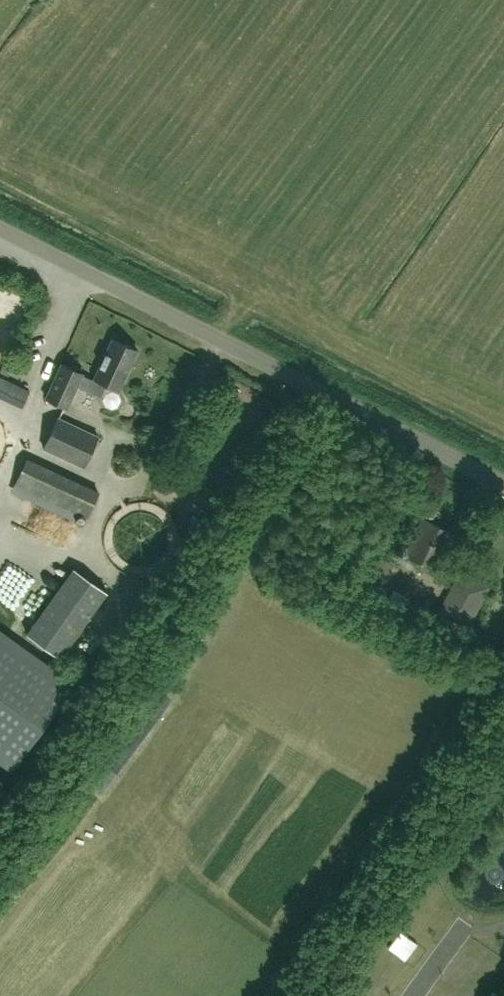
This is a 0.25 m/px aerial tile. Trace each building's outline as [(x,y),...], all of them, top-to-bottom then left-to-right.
[(118,389),(116,389),(117,388),(120,390),(138,349),(113,338),(94,380),(83,375),(84,373),(62,363),(46,398),(69,408),(78,386),(102,396),(102,395),(105,405),(112,408),(118,406),(121,400),(118,389)] [(12,367),(4,364),(0,371),(0,372),(8,376),(12,367)] [(23,404),(29,390),(0,377),(0,393),(23,404)] [(86,467),(100,435),(58,415),(43,448),(86,467)] [(75,483),(26,461),(15,485),(87,517),(99,491),(76,481),(75,483)] [(437,570),(455,533),(423,517),(405,554),(437,570)] [(380,595),(396,561),(366,547),(350,580),(380,595)] [(60,657),(107,591),(73,568),(27,634),(60,657)] [(461,570),(438,612),(466,628),(490,585),(461,570)] [(0,633),(0,757),(12,766),(71,684),(0,633)]
